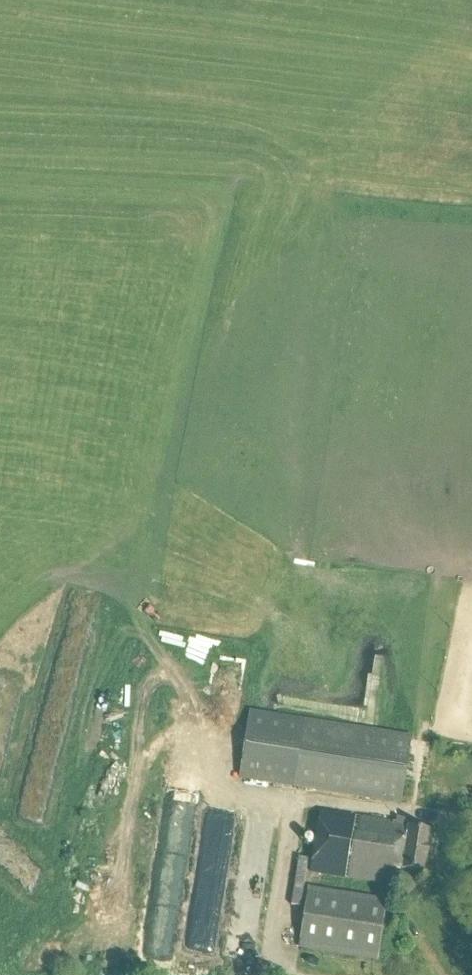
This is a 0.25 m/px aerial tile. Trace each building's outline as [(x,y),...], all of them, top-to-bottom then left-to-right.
[(418,765),(421,748),(411,746),(412,736),(251,711),(240,781),(401,807),(408,764),(418,765)] [(398,824),(322,812),(313,874),(392,887),(395,870),(426,875),(432,833),(411,830),(412,822),(399,820),(398,824)] [(174,863),(197,863),(198,821),(175,821),(174,863)] [(379,961),(388,902),(308,889),(298,948),(379,961)]
